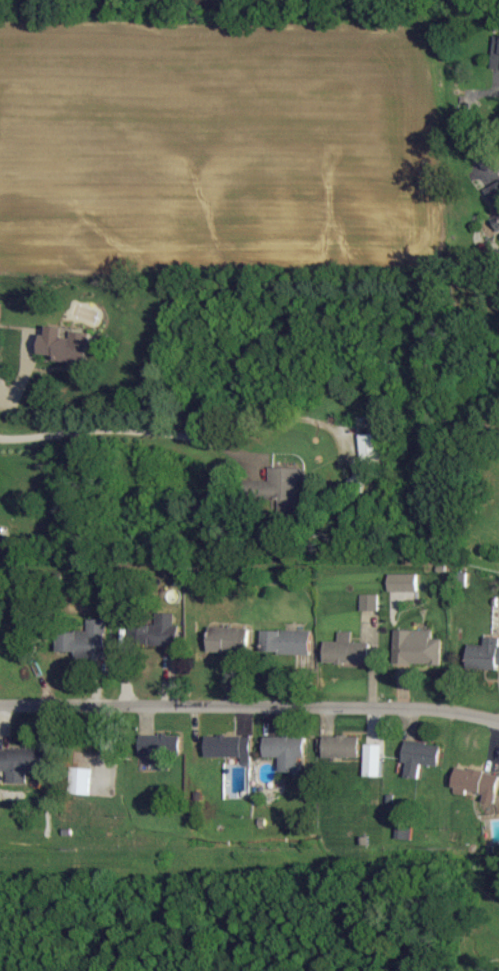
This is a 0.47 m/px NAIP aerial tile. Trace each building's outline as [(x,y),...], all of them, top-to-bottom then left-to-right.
[(498,223),(498,183),(483,190),(498,223)] [(72,330),(71,337),(62,336),(64,327),(48,325),(47,335),(42,334),(40,354),(55,356),(54,360),(88,364),(92,333),(72,330)] [(383,465),(382,433),(361,434),(362,465),(383,465)] [(301,468),(272,467),(272,482),(257,482),(257,500),(300,501),(301,468)] [(419,591),(419,574),(390,574),(390,592),(419,591)] [(380,611),(379,595),(362,595),(362,611),(380,611)] [(158,625),(138,625),(138,645),(180,644),(179,624),(175,625),(175,613),(158,613),(158,625)] [(19,653),(37,653),(37,619),(20,619),(19,653)] [(59,632),(59,652),(77,652),(77,659),(107,658),(106,619),(88,619),(89,632),(59,632)] [(249,652),(250,628),(210,627),(209,651),(249,652)] [(263,630),(262,653),(311,654),(312,631),(263,630)] [(443,665),(443,639),(433,639),(433,631),(396,630),(395,664),(443,665)] [(370,664),(370,643),(353,642),(353,632),(340,632),(340,642),(326,641),(325,663),(370,664)] [(486,636),(486,645),(469,645),(468,668),(498,670),(498,665),(498,666),(498,637),(486,636)] [(140,735),(141,756),(156,756),(156,769),(166,768),(166,757),(181,756),(181,734),(140,735)] [(244,757),(244,763),(252,763),(252,736),(207,736),(207,757),(244,757)] [(281,772),(300,772),(300,757),(306,757),(306,736),(265,736),(265,758),(281,758),(281,772)] [(361,737),(325,736),(324,757),(360,758),(361,737)] [(420,780),(422,764),(440,766),(442,745),(407,741),(404,763),(408,764),(407,778),(420,780)] [(382,776),(383,745),(366,745),(365,776),(382,776)] [(8,771),(8,784),(28,783),(27,772),(44,771),(43,748),(0,750),(0,771),(8,771)] [(91,795),(93,768),(73,767),(72,794),(91,795)] [(498,786),(498,774),(458,767),(454,793),(466,795),(467,790),(486,794),(485,802),(496,804),(498,786)]
